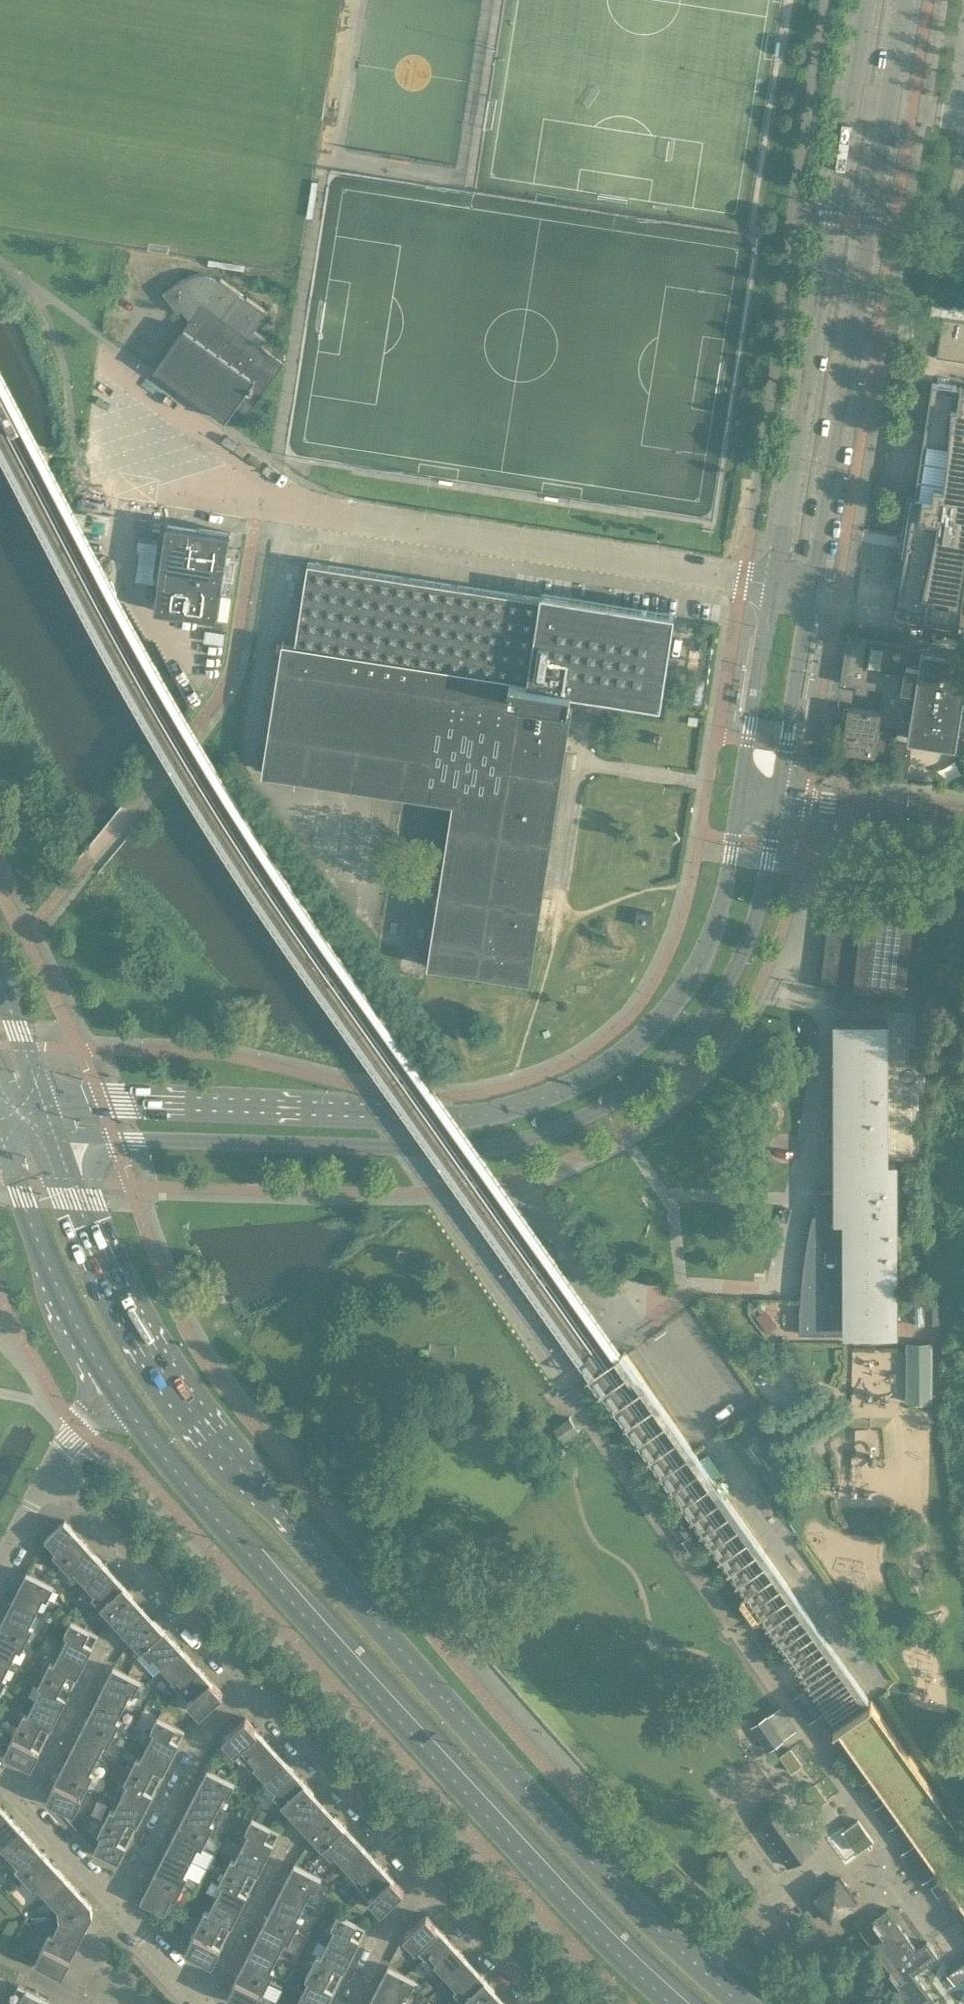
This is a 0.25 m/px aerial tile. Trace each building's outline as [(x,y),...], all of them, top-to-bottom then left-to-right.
[(163,291),(178,311),(178,312),(185,306),(192,315),(154,368),(155,369),(156,368),(225,417),(224,418),(225,419),(236,404),(247,412),(284,360),(283,360),(260,344),(266,336),(254,328),(267,310),(247,296),(246,297),(239,292),(240,291),(220,276),(218,278),(214,276),(209,274),(204,273),(199,273),(194,274),(185,278),(184,276),(163,291)] [(936,354),(963,359),(963,318),(942,315),(936,354)] [(932,380),(914,495),(907,494),(899,547),(906,548),(896,610),(959,620),(963,588),(963,385),(932,380)] [(230,531),(167,522),(153,608),(217,618),(230,531)] [(660,702),(674,618),(675,610),(541,589),(540,597),(308,561),(295,643),(284,641),(284,640),(282,640),(263,768),(457,798),(431,965),(526,980),(571,689),(660,702)] [(116,578),(115,583),(130,604),(142,607),(146,583),(116,578)] [(963,697),(963,653),(847,634),(840,682),(856,684),(855,688),(863,689),(868,690),(868,686),(883,688),(879,710),(882,711),(881,722),(908,727),(907,737),(956,745),(963,697)] [(848,705),(846,717),(841,748),(876,754),(881,722),(882,711),(879,710),(848,705)] [(908,769),(910,751),(898,749),(895,767),(908,769)] [(831,907),(827,934),(821,986),(820,985),(820,986),(854,990),(855,987),(905,993),(905,991),(903,991),(913,908),(915,908),(915,906),(863,901),(862,910),(829,906),(829,907),(831,907)] [(929,1021),(929,1008),(916,1009),(916,1021),(929,1021)] [(801,1294),(801,1300),(800,1323),(800,1333),(854,1333),(854,1324),(896,1324),(896,1162),(887,1162),(887,1022),(835,1022),(835,1190),(820,1190),(821,1186),(819,1186),(816,1199),(813,1211),(812,1217),(809,1230),(807,1243),(805,1254),(804,1266),(803,1271),(802,1277),(801,1288),(801,1294)] [(929,1044),(930,1022),(916,1022),(916,1044),(929,1044)] [(772,1338),(785,1330),(769,1303),(756,1310),(772,1338)] [(940,1324),(940,1305),(926,1305),(927,1324),(940,1324)] [(933,1401),(933,1341),(906,1341),(906,1401),(933,1401)] [(85,1541),(65,1519),(45,1537),(56,1549),(53,1552),(62,1561),(85,1541)] [(104,1562),(85,1541),(62,1561),(71,1571),(74,1569),(85,1580),(104,1562)] [(124,1584),(104,1562),(85,1580),(95,1592),(92,1594),(102,1604),(124,1584)] [(27,1570),(13,1597),(37,1609),(44,1595),(47,1597),(54,1584),(49,1582),(42,1579),(27,1570)] [(42,1579),(49,1582),(52,1575),(46,1572),(42,1579)] [(144,1605),(124,1584),(102,1604),(121,1626),(144,1605)] [(0,1623),(27,1637),(33,1625),(30,1623),(37,1609),(13,1597),(0,1623)] [(148,1610),(144,1605),(121,1626),(125,1630),(141,1647),(163,1627),(148,1610)] [(68,1634),(61,1648),(85,1660),(98,1633),(71,1619),(65,1632),(68,1634)] [(10,1661),(17,1647),(21,1649),(27,1637),(0,1623),(0,1656),(10,1661)] [(183,1648),(163,1627),(141,1647),(150,1657),(153,1655),(163,1666),(183,1648)] [(85,1660),(61,1648),(54,1661),(51,1660),(45,1672),(72,1685),(85,1660)] [(202,1669),(183,1648),(163,1666),(174,1677),(171,1680),(180,1690),(202,1669)] [(25,1655),(20,1664),(28,1669),(33,1659),(25,1655)] [(1,1688),(7,1676),(3,1675),(10,1661),(0,1656),(0,1688),(1,1688)] [(113,1665),(100,1692),(123,1704),(130,1690),(134,1692),(141,1679),(113,1665)] [(223,1692),(202,1669),(180,1690),(200,1712),(223,1692)] [(72,1685),(45,1672),(38,1684),(42,1685),(35,1699),(59,1711),(72,1685)] [(820,1706),(809,1691),(796,1701),(806,1716),(820,1706)] [(100,1692),(87,1717),(114,1731),(120,1719),(116,1717),(123,1704),(100,1692)] [(59,1711),(35,1699),(28,1713),(24,1711),(18,1723),(45,1737),(59,1711)] [(154,1730),(147,1744),(171,1755),(185,1729),(157,1715),(151,1728),(154,1730)] [(266,1738),(245,1716),(223,1737),(243,1759),(266,1738)] [(782,1739),(766,1716),(752,1725),(768,1749),(782,1739)] [(87,1717),(73,1743),(97,1755),(104,1742),(108,1743),(114,1731),(87,1717)] [(45,1737),(18,1723),(5,1750),(32,1764),(45,1737)] [(285,1760),(266,1738),(243,1759),(252,1769),(255,1766),(266,1777),(285,1760)] [(73,1743),(60,1769),(88,1783),(94,1771),(90,1769),(97,1755),(73,1743)] [(171,1755),(147,1744),(140,1757),(137,1755),(131,1767),(158,1781),(171,1755)] [(305,1781),(285,1760),(266,1777),(276,1789),(273,1792),(282,1801),(305,1781)] [(158,1781),(131,1767),(125,1779),(128,1781),(121,1795),(145,1807),(158,1781)] [(207,1767),(194,1794),(217,1806),(224,1792),(228,1794),(235,1781),(207,1767)] [(60,1769),(47,1796),(74,1810),(88,1783),(60,1769)] [(324,1802),(305,1781),(282,1801),(302,1823),(324,1802)] [(194,1794),(181,1820),(208,1834),(214,1822),(210,1820),(217,1806),(194,1794)] [(145,1807),(121,1795),(114,1809),(111,1807),(104,1819),(132,1833),(145,1807)] [(888,1825),(898,1818),(885,1800),(875,1807),(888,1825)] [(324,1802),(302,1823),(305,1826),(322,1844),(344,1824),(328,1806),(324,1802)] [(786,1803),(758,1823),(789,1865),(817,1845),(786,1803)] [(8,1812),(0,1820),(0,1843),(8,1852),(27,1834),(8,1812)] [(279,1830),(252,1816),(246,1829),(249,1831),(242,1845),(266,1857),(279,1830)] [(132,1833),(104,1819),(98,1831),(102,1833),(94,1848),(118,1860),(132,1833)] [(181,1820),(168,1846),(191,1858),(198,1844),(202,1846),(208,1834),(181,1820)] [(364,1845),(344,1824),(322,1844),(331,1854),(334,1851),(344,1863),(364,1845)] [(47,1855),(27,1834),(8,1852),(18,1863),(16,1866),(25,1876),(47,1855)] [(936,1870),(917,1844),(904,1853),(923,1880),(936,1870)] [(266,1857),(242,1845),(235,1858),(232,1856),(225,1869),(252,1882),(266,1857)] [(383,1866),(364,1845),(344,1863),(355,1874),(352,1877),(361,1887),(383,1866)] [(168,1846),(154,1872),(182,1885),(188,1873),(184,1872),(191,1858),(168,1846)] [(67,1876),(47,1855),(25,1876),(34,1886),(37,1883),(47,1894),(67,1876)] [(294,1862),(281,1889),(304,1901),(311,1887),(315,1889),(321,1876),(294,1862)] [(404,1888),(383,1866),(361,1887),(381,1909),(404,1888)] [(252,1882),(225,1869),(219,1881),(223,1882),(216,1896),(239,1908),(252,1882)] [(154,1872),(141,1898),(164,1910),(172,1896),(175,1897),(182,1885),(154,1872)] [(840,1874),(814,1893),(832,1918),(857,1899),(840,1874)] [(91,1903),(67,1876),(47,1894),(58,1906),(59,1913),(92,1908),(91,1903)] [(281,1889),(268,1914),(295,1928),(301,1916),(297,1914),(304,1901),(281,1889)] [(239,1908),(216,1896),(209,1910),(205,1908),(199,1920),(226,1934),(239,1908)] [(887,1907),(859,1927),(888,1967),(875,1977),(895,2003),(926,2003),(934,1998),(915,1972),(938,1955),(927,1939),(917,1947),(887,1907)] [(92,1908),(59,1913),(60,1919),(53,1933),(76,1944),(92,1913),(92,1908)] [(335,1927),(328,1940),(352,1952),(365,1926),(338,1912),(332,1925),(335,1927)] [(446,1935),(426,1913),(404,1934),(424,1956),(446,1935)] [(268,1914),(254,1940),(278,1952),(285,1938),(289,1940),(295,1928),(268,1914)] [(226,1934),(199,1920),(186,1947),(213,1961),(226,1934)] [(76,1944),(53,1933),(49,1931),(35,1958),(63,1972),(76,1944)] [(466,1956),(446,1935),(424,1956),(433,1966),(436,1963),(446,1974),(466,1956)] [(254,1940),(241,1966),(268,1980),(275,1968),(271,1966),(278,1952),(254,1940)] [(352,1952),(328,1940),(321,1954),(318,1952),(311,1964),(339,1978),(352,1952)] [(486,1978),(466,1956),(446,1974),(457,1986),(454,1989),(463,1998),(486,1978)] [(963,1976),(963,1960),(947,1972),(955,1982),(963,1976)] [(311,1964),(305,1976),(309,1978),(302,1992),(325,2003),(339,1978),(311,1964)] [(388,1964),(375,1991),(398,2003),(405,1989),(409,1991),(415,1978),(388,1964)] [(228,1993),(250,2003),(256,2003),(268,1980),(241,1966),(228,1993)] [(486,1978),(463,1998),(468,2003),(500,2003),(505,1999),(486,1978)] [(18,1983),(8,2003),(46,2003),(49,1999),(18,1983)] [(368,2003),(398,2003),(375,1991),(368,2003)] [(302,1992),(296,2003),(325,2003),(302,1992)]
